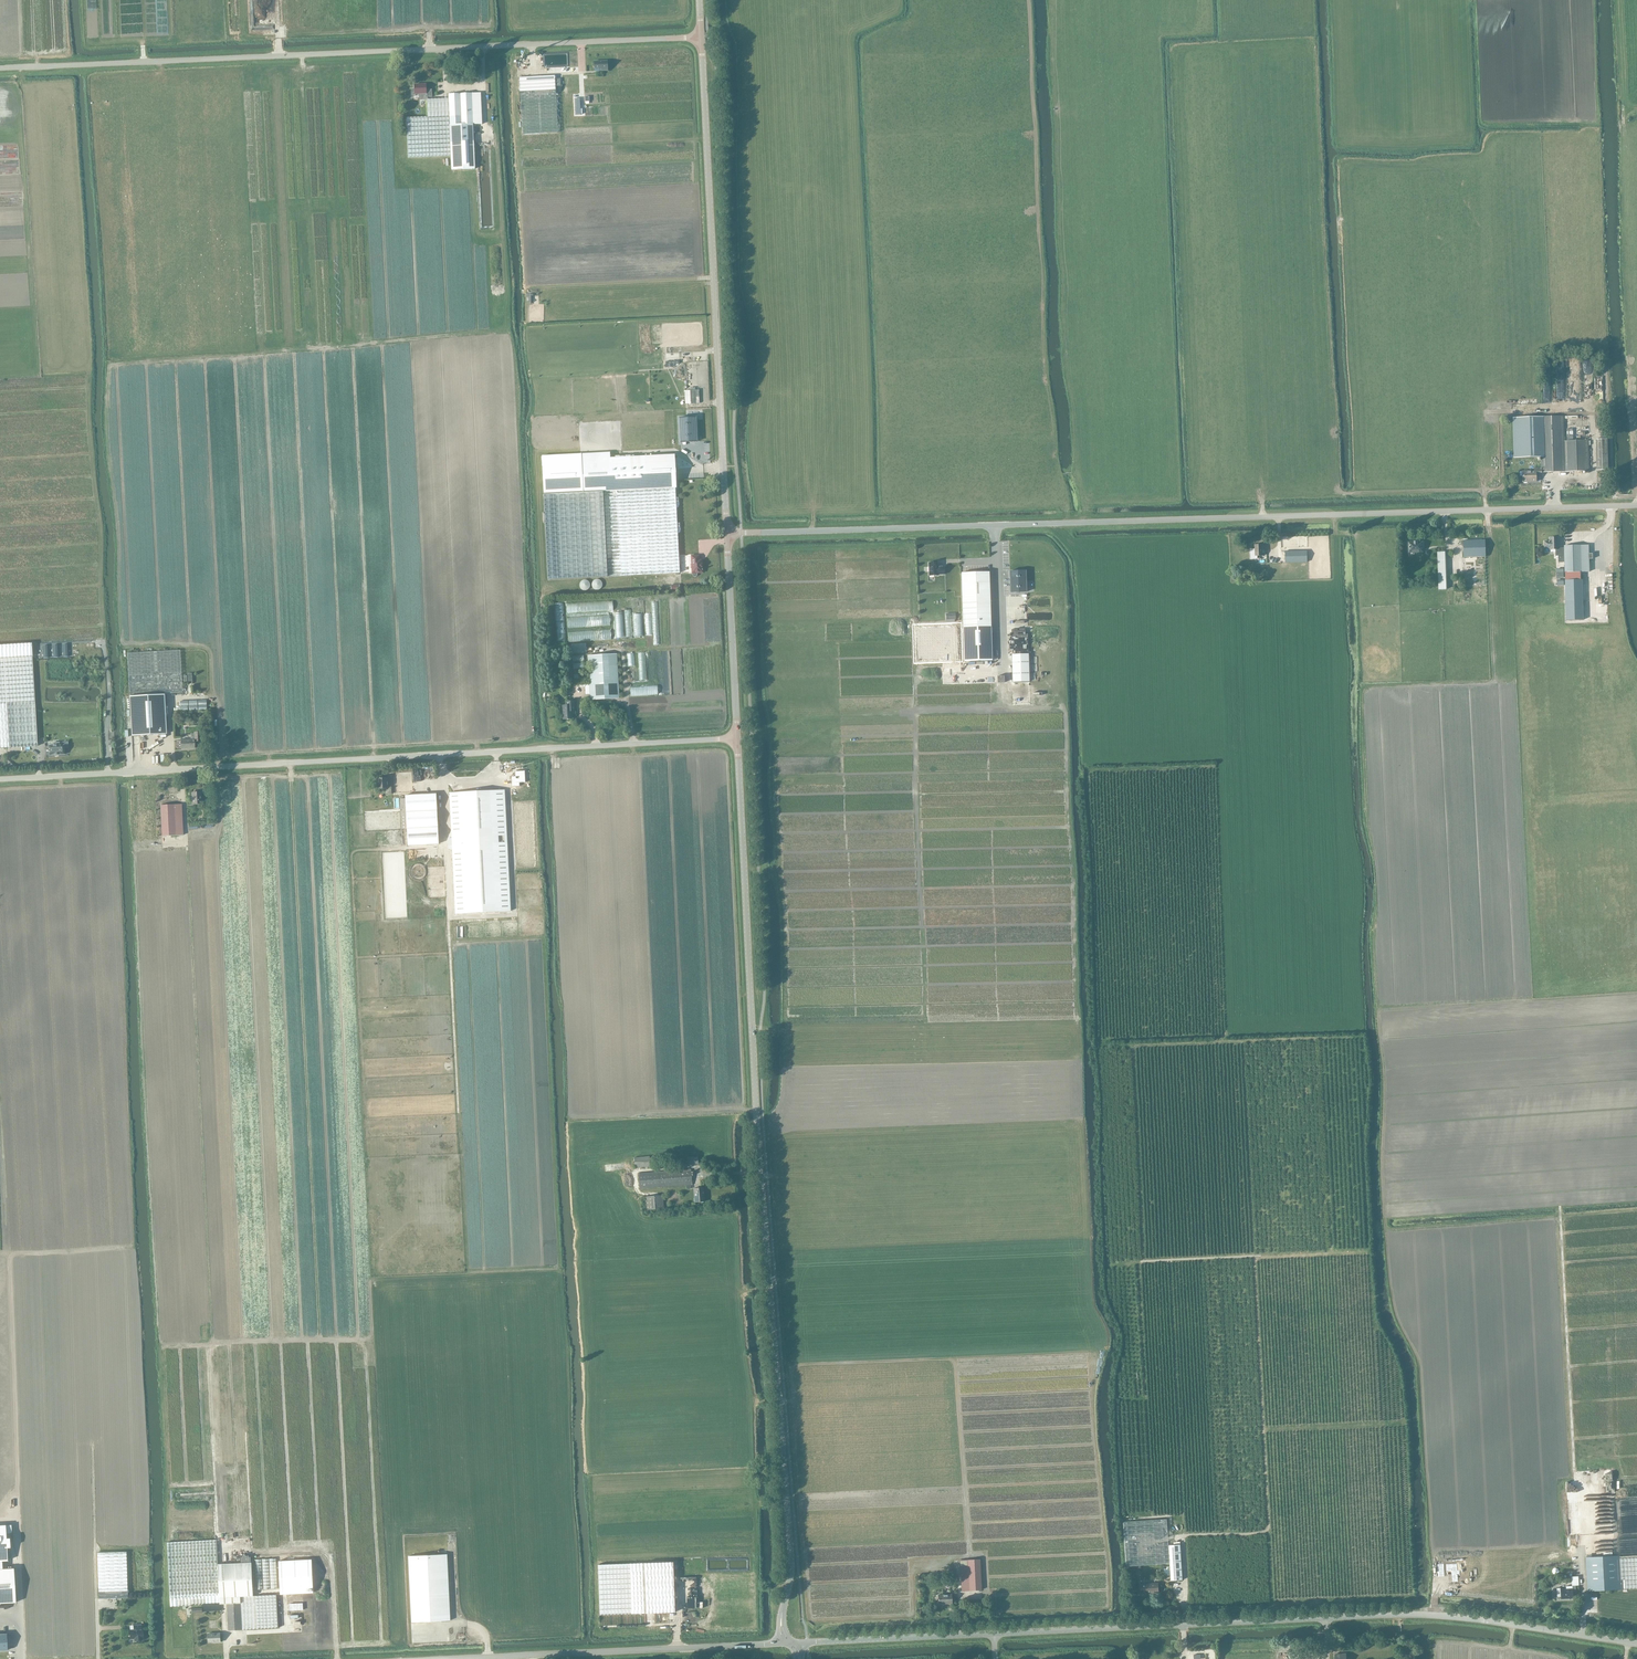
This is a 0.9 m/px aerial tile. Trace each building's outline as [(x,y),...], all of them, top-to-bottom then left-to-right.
[(607,61),(594,62),(594,71),(608,70),(607,61)] [(558,132),(555,76),(519,77),(522,134),(558,132)] [(414,85),(415,89),(412,89),(411,90),(411,95),(412,96),(415,95),(415,94),(427,93),(428,97),(432,97),(432,89),(426,90),(426,84),(414,85)] [(449,98),(451,156),(452,169),(475,169),(473,124),(482,124),(481,93),(448,94),(449,98)] [(408,158),(451,156),(449,98),(427,99),(428,117),(406,118),(408,158)] [(699,390),(690,390),(691,404),(699,403),(699,390)] [(679,416),(680,441),(696,440),(695,416),(679,416)] [(1563,416),(1540,417),(1514,418),(1515,458),(1541,457),(1541,468),(1541,472),(1589,471),(1588,440),(1564,441),(1563,416)] [(610,452),(542,456),(544,495),(590,492),(613,491),(675,488),(676,488),(675,455),(610,458),(610,452)] [(1534,471),(1522,471),(1523,482),(1536,482),(1536,475),(1541,474),(1541,472),(1541,468),(1534,468),(1534,471)] [(590,492),(544,495),(548,580),(622,576),(680,573),(677,531),(675,488),(613,491),(590,492)] [(1558,538),(1549,538),(1550,541),(1544,541),(1544,548),(1550,548),(1550,550),(1555,550),(1556,556),(1565,556),(1564,548),(1558,548),(1558,538)] [(1485,540),(1463,541),(1464,557),(1463,557),(1464,586),(1486,586),(1485,557),(1486,557),(1485,540)] [(1417,541),(1413,541),(1413,542),(1408,542),(1408,553),(1423,553),(1423,542),(1417,542),(1417,541)] [(1255,551),(1251,551),(1251,557),(1255,557),(1255,556),(1263,556),(1262,545),(1255,545),(1255,551)] [(1589,545),(1564,546),(1564,548),(1565,556),(1565,580),(1581,580),(1581,572),(1589,572),(1589,545)] [(1285,551),(1285,562),(1307,562),(1307,551),(1285,551)] [(1438,590),(1447,589),(1446,552),(1437,552),(1438,590)] [(697,573),(703,573),(703,567),(701,567),(701,560),(699,560),(699,555),(691,556),(692,573),(692,575),(693,576),(694,577),(696,577),(697,576),(697,574),(697,573)] [(680,556),(680,572),(690,572),(689,556),(680,556)] [(929,563),(929,576),(938,575),(944,574),(944,567),(938,567),(937,563),(929,563)] [(1025,571),(1010,571),(1010,593),(1026,593),(1025,571)] [(989,572),(961,573),(964,661),(992,661),(991,633),(991,622),(989,572)] [(1565,580),(1566,600),(1566,620),(1583,620),(1583,610),(1582,600),(1582,580),(1581,580),(1565,580)] [(953,614),(946,614),(946,622),(954,622),(954,619),(955,619),(955,616),(953,616),(953,614)] [(999,621),(991,622),(991,633),(993,633),(993,636),(997,636),(997,633),(999,633),(999,621)] [(962,624),(914,626),(915,664),(963,662),(962,624)] [(0,644),(0,705),(6,705),(6,703),(35,701),(32,642),(0,644)] [(127,653),(130,695),(182,693),(180,650),(127,653)] [(616,654),(588,656),(591,700),(619,698),(616,654)] [(1028,659),(1012,660),(1013,688),(1029,687),(1028,659)] [(164,694),(129,696),(131,736),(166,734),(164,694)] [(0,705),(0,748),(37,746),(35,701),(6,703),(6,705),(0,705)] [(563,719),(572,719),(572,714),(575,714),(574,701),(566,701),(566,705),(562,705),(563,719)] [(177,741),(176,742),(176,747),(178,748),(181,748),(181,749),(194,748),(194,741),(195,741),(200,741),(200,732),(194,732),(194,733),(190,734),(190,739),(181,740),(181,741),(177,741)] [(63,745),(48,746),(49,755),(64,754),(64,748),(68,748),(67,742),(62,742),(63,745)] [(514,773),(509,773),(509,784),(519,784),(519,780),(527,779),(527,765),(513,765),(514,773)] [(385,794),(392,794),(391,787),(388,787),(387,778),(381,778),(377,778),(378,788),(385,788),(385,794)] [(505,790),(449,793),(452,838),(448,838),(448,845),(452,845),(455,913),(511,911),(505,790)] [(192,804),(201,803),(200,792),(191,792),(192,804)] [(400,799),(401,829),(407,829),(408,845),(439,844),(436,793),(405,795),(405,798),(400,799)] [(365,831),(401,829),(400,799),(364,801),(365,831)] [(162,836),(183,835),(181,804),(160,805),(162,836)] [(385,847),(378,854),(381,856),(387,850),(385,847)] [(635,1167),(650,1166),(649,1157),(634,1158),(635,1167)] [(695,1164),(698,1163),(698,1157),(686,1158),(686,1165),(695,1165),(695,1164)] [(640,1188),(692,1184),(691,1169),(639,1173),(640,1188)] [(695,1202),(704,1201),(703,1188),(694,1188),(695,1202)] [(646,1210),(664,1208),(663,1195),(645,1197),(646,1210)] [(1591,1490),(1612,1489),(1612,1476),(1601,1476),(1601,1481),(1590,1481),(1591,1490)] [(0,1525),(0,1603),(16,1602),(14,1568),(2,1568),(2,1561),(7,1561),(6,1534),(11,1533),(12,1533),(11,1525),(0,1525)] [(1602,1525),(1594,1526),(1595,1535),(1616,1533),(1615,1532),(1607,1533),(1606,1529),(1603,1529),(1602,1525)] [(1163,1565),(1161,1529),(1128,1531),(1130,1567),(1163,1565)] [(170,1605),(220,1603),(218,1564),(217,1540),(167,1542),(170,1605)] [(1182,1580),(1180,1550),(1180,1545),(1169,1546),(1169,1551),(1171,1581),(1182,1580)] [(99,1599),(127,1598),(126,1552),(97,1552),(99,1599)] [(447,1554),(408,1556),(412,1622),(450,1621),(447,1554)] [(1619,1558),(1619,1555),(1592,1557),(1592,1554),(1587,1554),(1587,1557),(1586,1557),(1587,1591),(1636,1588),(1636,1557),(1619,1558)] [(276,1558),(255,1559),(257,1589),(278,1588),(276,1558)] [(312,1559),(278,1561),(280,1594),(313,1593),(312,1559)] [(962,1591),(981,1590),(980,1559),(960,1560),(962,1591)] [(218,1564),(220,1603),(220,1604),(227,1604),(229,1630),(242,1630),(241,1596),(253,1596),(251,1562),(218,1564)] [(675,1612),(673,1562),(598,1565),(600,1615),(675,1612)] [(1457,1566),(1447,1566),(1448,1583),(1458,1582),(1457,1566)] [(697,1593),(698,1582),(684,1581),(683,1592),(697,1593)] [(1158,1583),(1141,1584),(1141,1593),(1148,1593),(1148,1592),(1154,1592),(1159,1592),(1158,1583)] [(1561,1599),(1573,1598),(1573,1589),(1561,1589),(1561,1599)] [(939,1604),(952,1603),(951,1594),(938,1595),(939,1604)] [(241,1596),(242,1630),(278,1628),(276,1595),(253,1596),(241,1596)] [(133,1625),(134,1630),(129,1630),(130,1639),(134,1639),(134,1641),(142,1641),(142,1638),(143,1638),(142,1629),(141,1629),(141,1625),(133,1625)] [(215,1642),(220,1642),(220,1633),(208,1634),(208,1642),(215,1641),(215,1642)]
